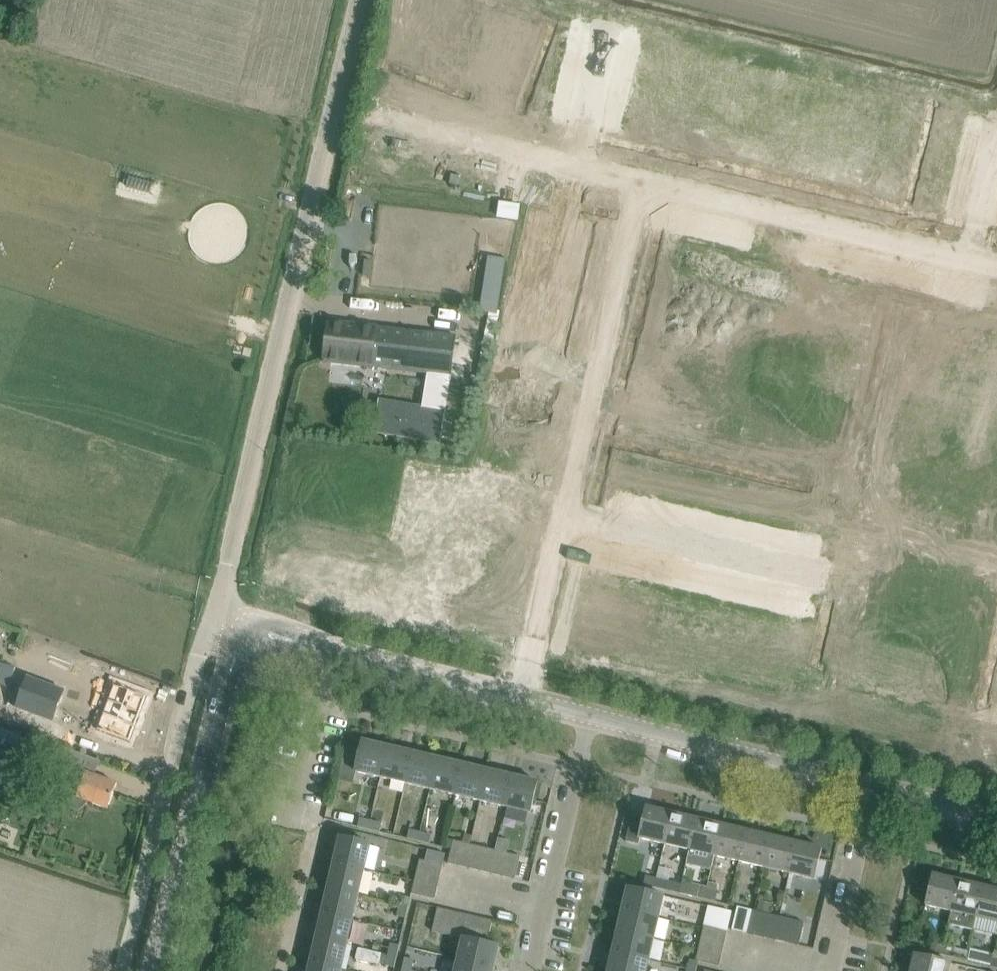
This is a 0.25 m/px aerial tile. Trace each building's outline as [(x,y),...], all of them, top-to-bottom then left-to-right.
[(499,315),(507,259),(497,258),(490,314),(499,315)] [(451,376),(456,337),(330,322),(326,362),(451,376)] [(381,402),(376,429),(440,440),(445,413),(451,376),(427,373),(421,409),(381,402)] [(25,679),(14,709),(52,722),(62,692),(25,679)] [(134,744),(150,699),(118,687),(101,732),(134,744)] [(17,749),(22,736),(0,728),(0,742),(17,749)] [(68,766),(74,751),(44,740),(38,755),(68,766)] [(381,778),(388,747),(363,741),(356,772),(381,778)] [(345,746),(342,757),(358,761),(360,749),(345,746)] [(406,783),(413,752),(388,747),(381,778),(406,783)] [(431,789),(438,758),(413,752),(406,783),(431,789)] [(456,795),(463,764),(438,758),(431,789),(456,795)] [(481,801),(488,770),(463,764),(456,795),(481,801)] [(108,809),(118,784),(99,777),(87,773),(74,768),(67,787),(72,788),(65,806),(79,811),(89,802),(108,809)] [(505,807),(513,776),(488,770),(481,801),(505,807)] [(531,813),(538,782),(513,776),(505,807),(531,813)] [(665,844),(672,813),(647,807),(644,819),(632,816),(626,841),(639,844),(640,838),(665,844)] [(690,850),(698,819),(672,813),(665,844),(690,850)] [(369,830),(371,821),(360,818),(358,828),(369,830)] [(712,869),(715,856),(722,825),(698,819),(690,850),(687,863),(712,869)] [(382,824),(371,821),(369,830),(380,833),(382,824)] [(740,862),(747,831),(722,825),(715,856),(740,862)] [(418,843),(421,832),(409,830),(407,840),(418,843)] [(765,868),(773,837),(747,831),(740,862),(765,868)] [(432,835),(421,832),(418,843),(429,845),(432,835)] [(365,870),(371,844),(340,837),(334,863),(365,870)] [(790,873),(797,842),(773,837),(765,868),(790,873)] [(460,866),(465,843),(454,840),(448,864),(460,866)] [(815,879),(823,848),(797,842),(790,873),(815,879)] [(471,869),(476,846),(465,843),(460,866),(471,869)] [(482,872),(487,848),(476,846),(471,869),(482,872)] [(493,874),(498,851),(487,848),(482,872),(493,874)] [(504,877),(509,853),(498,851),(493,874),(504,877)] [(516,879),(521,856),(509,853),(504,877),(516,879)] [(441,876),(443,865),(420,860),(417,871),(441,876)] [(359,895),(365,870),(334,863),(328,888),(359,895)] [(520,864),(516,879),(523,881),(527,866),(520,864)] [(438,888),(441,876),(417,871),(415,882),(438,888)] [(952,911),(959,880),(934,874),(926,906),(952,911)] [(655,888),(657,879),(646,876),(644,886),(655,888)] [(666,891),(668,881),(657,879),(655,888),(666,891)] [(974,930),(977,917),(985,887),(959,880),(952,911),(949,924),(974,930)] [(680,894),(694,897),(705,900),(707,891),(708,887),(683,881),(680,894)] [(435,899),(438,888),(415,882),(412,894),(435,899)] [(660,918),(665,896),(628,887),(623,909),(660,918)] [(985,887),(977,917),(996,922),(996,889),(985,887)] [(353,920),(359,895),(328,888),(322,913),(353,920)] [(716,902),(718,893),(707,891),(705,900),(716,902)] [(403,897),(401,904),(409,906),(411,899),(403,897)] [(760,900),(757,911),(770,914),(772,903),(760,900)] [(409,907),(399,905),(397,918),(407,920),(409,907)] [(745,933),(750,909),(738,906),(732,930),(745,933)] [(444,932),(449,910),(438,908),(433,929),(444,932)] [(716,908),(712,927),(728,931),(733,912),(716,908)] [(655,939),(660,918),(623,909),(618,930),(655,939)] [(756,935),(761,912),(750,909),(745,933),(756,935)] [(455,934),(460,913),(449,910),(444,932),(455,934)] [(767,938),(773,915),(761,912),(756,935),(767,938)] [(347,945),(353,920),(322,913),(317,938),(347,945)] [(466,938),(471,915),(460,913),(455,934),(463,936),(463,938),(466,938)] [(477,941),(482,918),(471,915),(466,938),(477,941)] [(778,941),(784,917),(773,915),(767,938),(778,941)] [(789,943),(795,920),(784,917),(778,941),(789,943)] [(488,943),(493,920),(482,918),(477,941),(488,943)] [(799,946),(805,922),(795,920),(789,943),(799,946)] [(725,943),(728,931),(712,927),(705,926),(702,937),(725,943)] [(650,960),(655,939),(618,930),(613,951),(650,960)] [(722,955),(725,943),(702,937),(699,949),(722,955)] [(342,970),(347,945),(317,938),(311,963),(342,970)] [(495,968),(500,946),(488,943),(477,941),(466,938),(463,938),(458,959),(495,968)] [(400,946),(391,943),(388,954),(397,956),(400,946)] [(942,955),(944,947),(933,944),(931,953),(942,955)] [(953,958),(955,950),(944,947),(942,955),(953,958)] [(720,966),(722,955),(699,949),(697,961),(720,966)] [(971,950),(968,962),(980,964),(982,956),(983,953),(971,950)] [(650,960),(613,951),(608,970),(647,970),(650,960)] [(395,968),(397,956),(388,954),(386,966),(395,968)] [(952,963),(915,955),(911,970),(950,970),(952,963)] [(991,967),(993,959),(982,956),(980,964),(991,967)] [(415,959),(405,957),(403,969),(412,970),(415,959)] [(495,968),(458,959),(455,970),(494,970),(495,968)] [(342,970),(311,963),(309,970),(341,970),(342,970)]
